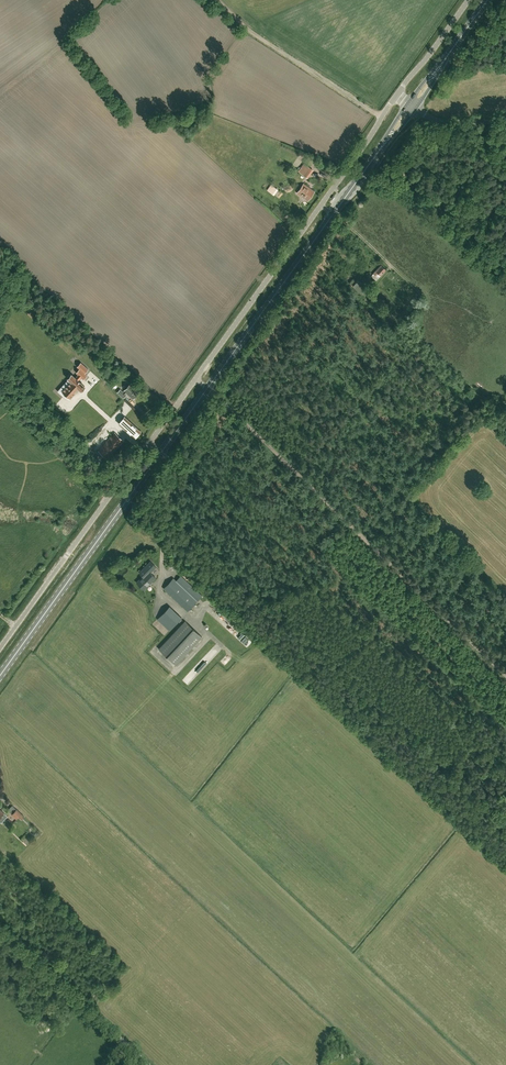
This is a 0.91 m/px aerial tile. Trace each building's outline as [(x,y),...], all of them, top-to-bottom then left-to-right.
[(306,177),(312,169),(304,163),(298,171),(306,177)] [(269,184),(266,190),(273,195),(277,189),(269,184)] [(308,201),(314,192),(304,184),(297,193),(308,201)] [(379,274),(381,275),(386,270),(381,265),(376,271),(373,274),(376,277),(379,274)] [(88,369),(81,363),(77,366),(80,369),(76,372),(83,379),(87,375),(84,373),(88,369)] [(79,388),(79,389),(81,390),(82,390),(83,390),(85,388),(85,387),(84,387),(85,386),(72,374),(68,378),(71,381),(62,391),(70,398),(79,388)] [(133,398),(139,392),(130,384),(124,390),(125,391),(123,392),(120,389),(117,392),(123,398),(126,395),(125,394),(126,392),(133,398)] [(117,411),(111,418),(116,421),(122,414),(117,411)] [(134,438),(140,431),(125,417),(119,423),(134,438)] [(108,459),(124,441),(114,433),(98,450),(108,459)] [(139,573),(143,576),(137,582),(144,590),(156,578),(150,572),(156,567),(151,561),(139,573)] [(173,578),(164,588),(188,611),(202,596),(181,576),(176,581),(173,578)] [(161,623),(174,610),(169,606),(157,619),(161,623)] [(175,665),(202,637),(185,621),(159,649),(175,665)] [(17,808),(13,812),(22,819),(25,816),(22,814),(22,813),(17,808)]
